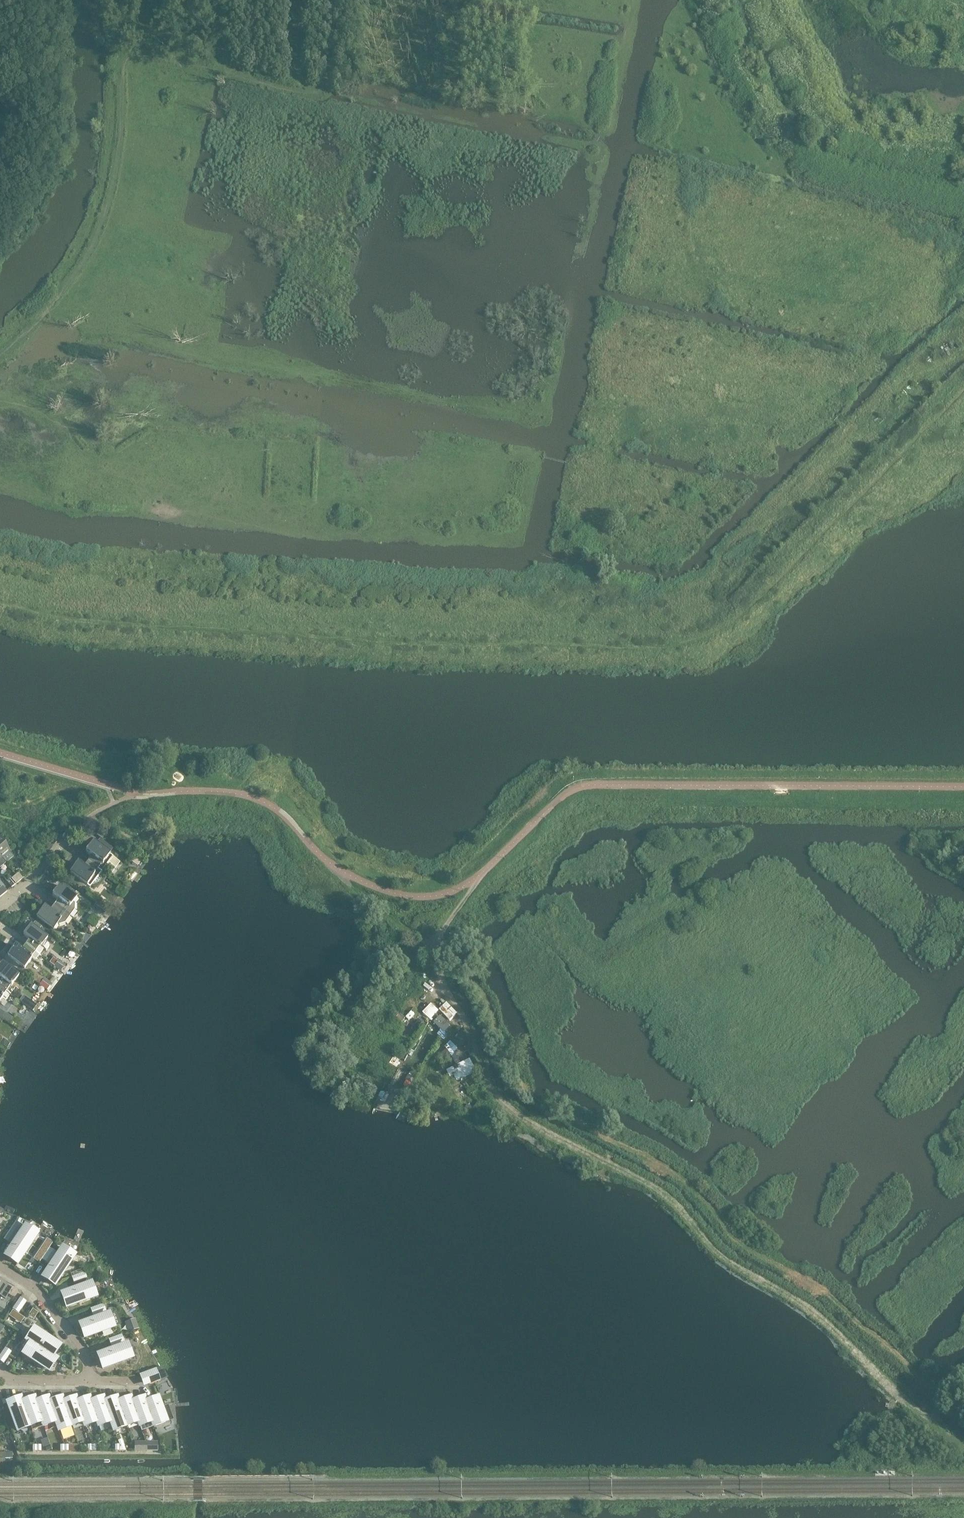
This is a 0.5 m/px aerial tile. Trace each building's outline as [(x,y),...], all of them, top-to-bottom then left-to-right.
[(91,838),(93,835),(95,833),(90,829),(86,835),(91,838)] [(10,851),(0,839),(0,856),(2,858),(10,851)] [(97,869),(101,872),(112,856),(109,853),(113,849),(100,839),(96,844),(93,842),(85,852),(92,857),(88,862),(97,869)] [(114,870),(121,861),(114,856),(107,865),(114,870)] [(99,870),(97,869),(88,862),(84,867),(77,863),(70,873),(79,881),(76,885),(80,887),(83,883),(87,886),(88,885),(90,887),(101,872),(99,870)] [(16,883),(20,880),(16,875),(12,878),(16,883)] [(70,907),(77,898),(60,885),(52,895),(58,900),(54,905),(68,916),(73,910),(70,907)] [(64,922),(68,916),(54,905),(50,911),(44,906),(36,917),(53,929),(61,919),(64,922)] [(88,931),(92,926),(87,922),(84,927),(88,931)] [(41,947),(48,937),(31,924),(23,935),(29,939),(25,945),(39,955),(44,949),(41,947)] [(35,961),(39,955),(25,945),(21,950),(15,946),(7,956),(24,969),(32,959),(35,961)] [(19,976),(2,963),(0,966),(0,979),(0,987),(10,994),(15,988),(12,986),(19,976)] [(46,990),(51,983),(44,978),(39,985),(46,990)] [(10,994),(0,987),(0,1001),(3,998),(6,1000),(10,994)] [(456,1011),(446,1001),(438,1008),(448,1019),(456,1011)] [(14,1016),(0,1008),(0,1009),(0,1016),(11,1021),(14,1016)] [(450,1026),(440,1016),(434,1022),(444,1032),(450,1026)] [(8,1046),(10,1043),(3,1038),(0,1042),(0,1043),(7,1047),(8,1046)] [(471,1050),(468,1042),(462,1044),(465,1052),(471,1050)] [(444,1061),(458,1048),(453,1043),(451,1045),(449,1043),(446,1046),(447,1048),(439,1056),(444,1061)] [(476,1072),(470,1059),(447,1070),(450,1077),(454,1075),(457,1081),(476,1072)] [(428,1093),(433,1085),(428,1082),(423,1090),(424,1091),(419,1100),(423,1102),(428,1093)] [(484,1105),(471,1094),(467,1098),(471,1101),(468,1105),(473,1109),(477,1104),(481,1108),(484,1105)] [(19,1230),(13,1226),(5,1238),(11,1242),(19,1230)] [(37,1234),(25,1226),(8,1253),(11,1255),(8,1258),(17,1264),(37,1234)] [(56,1252),(50,1248),(42,1260),(48,1264),(56,1252)] [(54,1285),(74,1255),(63,1248),(45,1274),(48,1276),(46,1280),(54,1285)] [(87,1279),(85,1272),(71,1277),(74,1284),(87,1279)] [(1,1294),(6,1297),(12,1288),(0,1281),(0,1295),(1,1294)] [(66,1307),(96,1296),(91,1284),(65,1293),(66,1296),(63,1298),(66,1307)] [(26,1302),(20,1298),(12,1309),(18,1313),(26,1302)] [(103,1304),(90,1309),(93,1316),(106,1311),(103,1304)] [(84,1338),(114,1327),(109,1314),(83,1323),(84,1327),(81,1328),(84,1338)] [(33,1329),(26,1340),(30,1343),(53,1357),(56,1352),(53,1350),(56,1344),(33,1329)] [(124,1342),(121,1335),(108,1339),(111,1346),(124,1342)] [(57,1360),(30,1343),(23,1353),(46,1369),(50,1363),(53,1365),(57,1360)] [(103,1368),(132,1357),(127,1344),(101,1354),(102,1357),(99,1359),(103,1368)] [(0,1355),(0,1361),(3,1363),(11,1352),(5,1348),(0,1355)] [(156,1368),(139,1375),(142,1382),(150,1379),(155,1382),(160,1380),(156,1368)] [(22,1402),(21,1401),(18,1403),(17,1399),(7,1403),(18,1431),(30,1426),(22,1402)] [(42,1422),(35,1402),(35,1401),(32,1403),(31,1399),(22,1402),(30,1426),(42,1422)] [(56,1422),(49,1402),(49,1401),(45,1403),(44,1399),(35,1402),(42,1422),(44,1427),(56,1422)] [(73,1426),(63,1402),(62,1401),(59,1403),(58,1399),(49,1402),(56,1422),(59,1431),(73,1426)] [(86,1426),(77,1402),(76,1401),(73,1403),(72,1399),(63,1402),(73,1426),(75,1430),(86,1426)] [(97,1422),(90,1402),(90,1401),(86,1403),(86,1399),(77,1402),(86,1426),(97,1422)] [(111,1422),(104,1402),(104,1401),(100,1403),(99,1399),(90,1402),(97,1422),(99,1427),(111,1422)] [(118,1402),(117,1401),(114,1403),(113,1399),(104,1402),(111,1422),(114,1431),(126,1426),(118,1402)] [(138,1422),(131,1402),(131,1401),(128,1403),(127,1399),(118,1402),(126,1426),(138,1422)] [(152,1422),(145,1402),(145,1401),(141,1403),(141,1399),(131,1402),(138,1422),(140,1427),(152,1422)] [(145,1402),(152,1422),(154,1427),(166,1422),(159,1402),(159,1401),(155,1403),(154,1399),(145,1402)]
